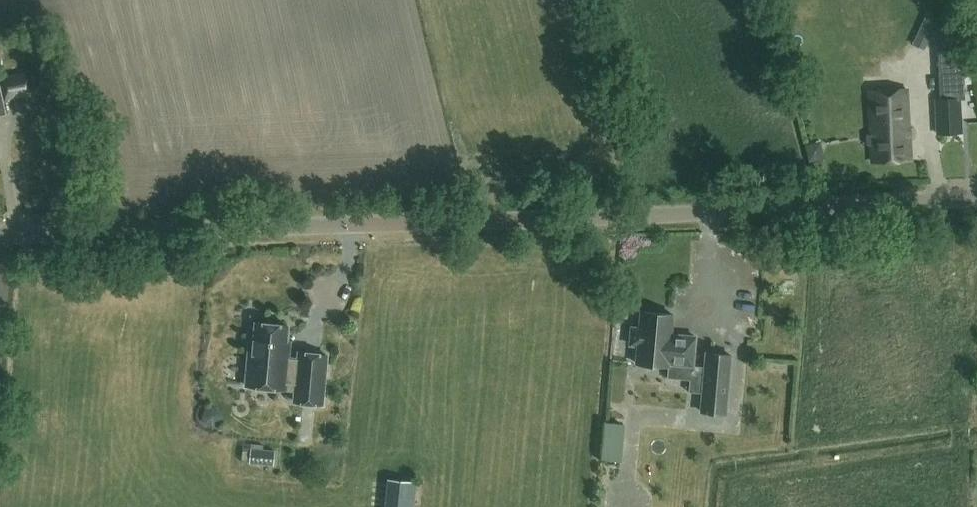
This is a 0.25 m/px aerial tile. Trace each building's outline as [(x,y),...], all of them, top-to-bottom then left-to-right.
[(912,44),(925,49),(938,19),(926,14),(912,44)] [(936,99),(938,134),(961,132),(959,99),(964,99),(963,71),(952,72),(951,59),(960,59),(959,45),(938,46),(941,99),(936,99)] [(30,70),(0,76),(0,80),(4,101),(4,102),(5,102),(9,101),(9,99),(30,95),(30,97),(34,96),(35,95),(30,70)] [(909,159),(905,90),(869,92),(872,161),(909,159)] [(637,363),(669,366),(669,363),(693,366),(696,336),(672,334),(674,314),(642,311),(640,327),(633,326),(631,344),(639,345),(637,363)] [(294,401),(322,404),(327,354),(299,352),(298,358),(288,358),(289,352),(285,352),(287,325),(256,322),(254,339),(250,338),(246,385),(285,389),(286,383),(296,384),(294,401)] [(731,355),(706,353),(701,411),(726,413),(731,355)] [(389,476),(386,506),(416,506),(418,479),(389,476)]
